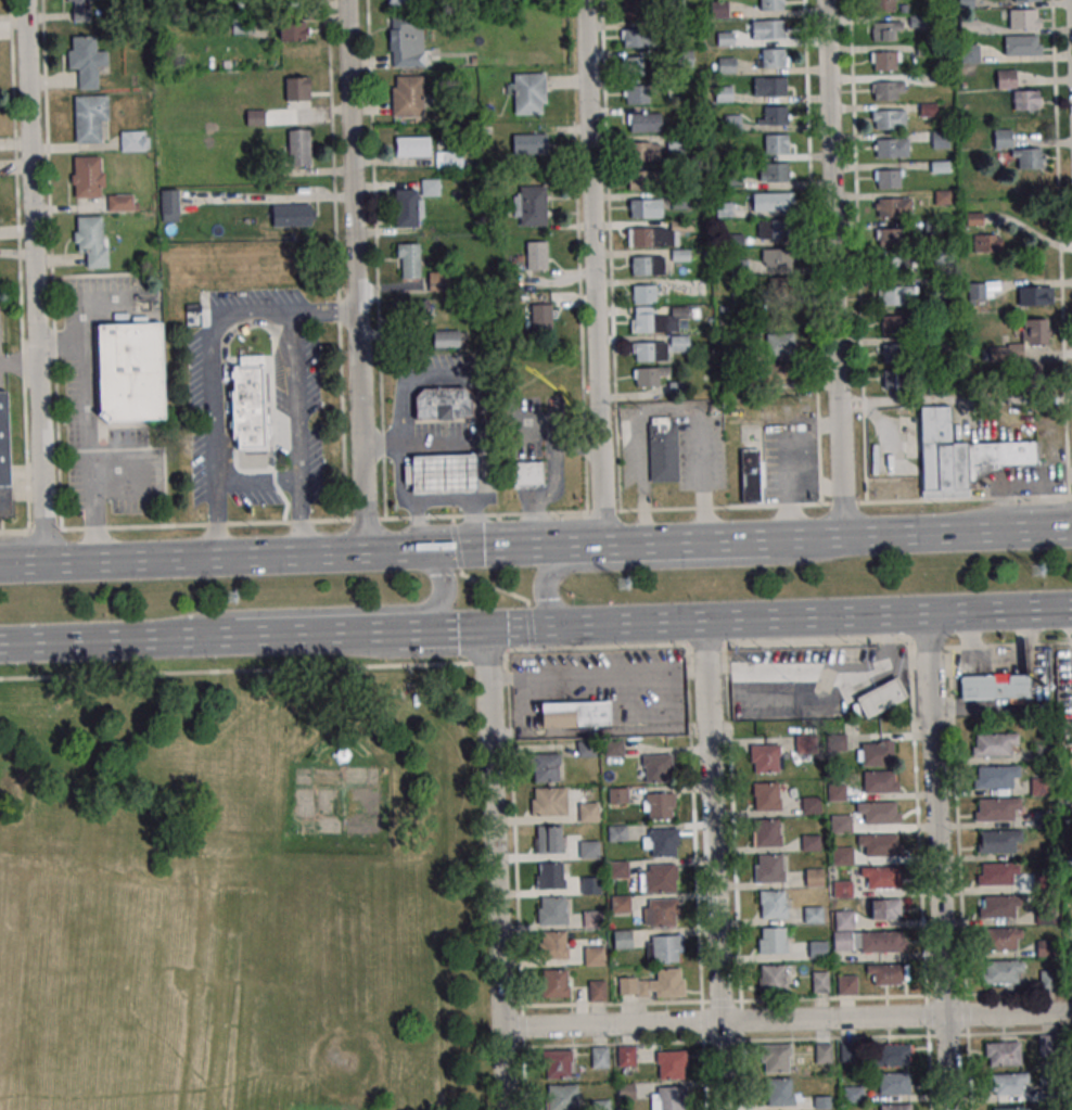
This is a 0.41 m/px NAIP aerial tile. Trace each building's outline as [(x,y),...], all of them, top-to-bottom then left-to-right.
[(68,21),(90,21),(90,0),(68,0),(68,21)] [(760,11),(759,0),(781,0),(781,10),(760,11)] [(871,13),(871,0),(893,0),(893,12),(871,13)] [(622,18),(645,18),(645,1),(622,1),(622,18)] [(1040,29),(1040,10),(1008,10),(1008,29),(1040,29)] [(390,17),(390,66),(424,66),(424,17),(390,17)] [(308,40),(308,21),(279,21),(279,40),(308,40)] [(751,22),(782,21),(782,39),(752,40),(751,22)] [(871,24),(894,23),(894,41),(872,41),(871,24)] [(652,29),(620,29),(620,47),(652,47),(652,29)] [(106,50),(96,50),(96,35),(68,36),(69,69),(79,69),(79,89),(98,89),(98,67),(107,66),(106,50)] [(1005,55),(1040,55),(1040,36),(1005,36),(1005,55)] [(761,50),(782,49),(783,67),(761,67),(761,50)] [(872,53),(895,52),(895,71),(873,71),(872,53)] [(622,75),(647,75),(647,56),(622,56),(622,75)] [(718,73),(735,73),(735,57),(718,57),(718,73)] [(996,87),(1016,87),(1016,69),(996,69),(996,87)] [(545,72),(514,73),(514,84),(508,85),(508,93),(514,93),(514,115),(547,114),(545,72)] [(392,118),(424,118),(424,76),(392,76),(392,118)] [(286,101),(310,101),(310,77),(286,77),(286,101)] [(763,78),(784,78),(784,95),(763,97),(763,78)] [(873,82),(903,81),(904,92),(895,92),(895,100),(873,101),(873,82)] [(649,85),(624,85),(624,104),(649,104),(649,85)] [(715,102),(733,102),(733,86),(715,86),(715,102)] [(1013,110),(1040,110),(1040,90),(1013,90),(1013,110)] [(73,97),(106,95),(106,120),(99,120),(100,143),(74,144),(73,97)] [(764,107),(786,106),(786,125),(764,125),(764,107)] [(247,125),(265,125),(265,111),(247,111),(247,125)] [(873,111),(904,111),(905,128),(875,129),(873,111)] [(661,132),(661,114),(627,114),(627,132),(661,132)] [(743,115),(724,115),(724,131),(743,131),(743,115)] [(289,130),(289,166),(310,166),(310,130),(289,130)] [(1043,169),(1043,149),(1012,149),(1012,130),(994,130),(994,149),(1011,149),(1011,159),(1017,159),(1017,169),(1043,169)] [(121,131),(121,151),(148,151),(148,131),(121,131)] [(513,134),(513,154),(547,154),(547,134),(513,134)] [(764,136),(786,136),(787,153),(764,154),(764,136)] [(431,137),(396,137),(396,157),(431,157),(431,137)] [(683,137),(667,138),(669,153),(685,152),(683,137)] [(875,140),(906,139),(907,157),(876,158),(875,140)] [(660,161),(660,141),(628,141),(628,161),(660,161)] [(436,168),(462,168),(462,151),(436,151),(436,168)] [(73,156),(73,197),(103,197),(103,156),(73,156)] [(764,164),(787,164),(787,181),(765,182),(764,164)] [(657,170),(628,170),(628,189),(657,189),(657,170)] [(876,170),(897,170),(898,188),(876,189),(876,170)] [(514,226),(547,226),(547,186),(514,186),(514,226)] [(161,222),(179,222),(179,189),(161,189),(161,222)] [(751,193),(788,193),(788,210),(752,212),(751,193)] [(107,194),(107,211),(134,211),(134,194),(107,194)] [(877,200),(899,199),(899,217),(878,217),(877,200)] [(663,218),(663,200),(629,200),(629,218),(663,218)] [(272,226),(315,226),(315,205),(272,205),(272,226)] [(107,268),(106,216),(74,216),(75,252),(87,252),(87,268),(107,268)] [(757,221),(790,220),(790,239),(757,240),(757,221)] [(627,246),(680,246),(680,222),(673,222),(673,227),(627,227),(627,246)] [(878,230),(901,230),(901,247),(879,248),(878,230)] [(1001,253),(1001,234),(973,234),(973,253),(1001,253)] [(526,270),(547,270),(547,241),(526,241),(526,270)] [(397,244),(397,279),(420,279),(420,244),(397,244)] [(768,250),(790,250),(790,268),(768,268),(768,250)] [(665,256),(631,256),(631,275),(665,275),(665,256)] [(879,258),(902,257),(902,276),(880,277),(879,258)] [(447,272),(429,272),(429,291),(447,291),(447,272)] [(768,278),(790,278),(791,296),(768,296),(768,278)] [(984,282),(968,282),(968,300),(984,300),(984,282)] [(631,286),(654,285),(654,304),(633,305),(631,286)] [(880,286),(902,286),(903,305),(880,305),(880,286)] [(1018,287),(1018,306),(1052,306),(1052,287),(1018,287)] [(551,304),(531,304),(531,330),(551,330),(551,304)] [(410,305),(410,328),(428,328),(428,305),(410,305)] [(691,317),(691,307),(631,307),(631,332),(678,332),(678,317),(691,317)] [(881,317),(904,317),(904,335),(882,335),(881,317)] [(1023,346),(1048,346),(1048,319),(1022,319),(1022,345),(983,346),(983,362),(1023,361),(1023,346)] [(163,420),(159,323),(95,326),(99,412),(95,416),(105,425),(109,422),(163,420)] [(460,330),(433,330),(433,348),(460,348),(460,330)] [(794,355),(794,333),(767,333),(767,355),(794,355)] [(670,342),(632,342),(632,361),(669,361),(669,350),(689,350),(689,336),(670,336),(670,342)] [(882,345),(904,345),(904,363),(882,363),(882,345)] [(235,451),(235,437),(231,437),(230,392),(232,392),(231,380),(229,380),(229,372),(231,372),(231,367),(238,367),(238,357),(263,356),(264,426),(269,425),(269,435),(265,435),(265,450),(235,451)] [(795,364),(770,364),(770,387),(795,387),(795,364)] [(669,376),(669,367),(633,367),(633,387),(660,387),(660,376),(669,376)] [(883,371),(905,371),(905,390),(883,390),(883,371)] [(471,418),(470,396),(463,388),(422,390),(416,397),(416,420),(435,419),(435,421),(449,421),(449,419),(471,418)] [(11,518),(0,518),(0,393),(7,393),(11,518)] [(921,406),(922,498),(968,498),(968,470),(1036,470),(1036,442),(951,443),(951,406),(921,406)] [(647,424),(650,424),(649,419),(667,418),(667,423),(675,423),(677,482),(649,483),(647,424)] [(759,449),(740,449),(740,503),(759,503),(759,449)] [(410,496),(474,495),(473,456),(409,457),(410,496)] [(544,487),(544,462),(511,462),(511,487),(544,487)] [(961,674),(961,700),(1031,700),(1031,674),(961,674)] [(856,698),(866,719),(908,698),(898,677),(856,698)] [(610,727),(609,701),(539,702),(540,728),(610,727)] [(973,756),(1017,756),(1017,734),(973,734),(973,756)] [(893,741),(858,741),(858,766),(893,766),(893,741)] [(782,744),(750,744),(750,773),(782,773),(782,744)] [(337,750),(344,750),(347,756),(344,764),(336,764),(333,756),(337,750)] [(532,782),(559,782),(559,754),(532,754),(532,782)] [(641,754),(641,782),(672,782),(672,754),(641,754)] [(1019,766),(974,766),(974,788),(1019,788),(1019,766)] [(863,773),(893,771),(894,782),(898,782),(898,793),(863,794),(863,773)] [(1031,795),(1051,795),(1051,777),(1031,777),(1031,795)] [(753,783),(753,810),(779,810),(779,783),(753,783)] [(845,784),(828,784),(828,801),(845,801),(845,784)] [(566,788),(531,788),(531,815),(566,815),(566,788)] [(610,788),(610,803),(627,803),(627,788),(610,788)] [(675,792),(643,792),(643,819),(675,819),(675,792)] [(821,797),(801,797),(801,815),(821,814),(821,797)] [(974,799),(974,821),(1019,821),(1019,799),(974,799)] [(578,822),(599,822),(599,802),(578,802),(578,822)] [(864,804),(895,803),(895,814),(899,814),(899,825),(864,826),(864,804)] [(830,834),(852,834),(852,816),(830,816),(830,834)] [(754,846),(779,846),(779,820),(754,820),(754,846)] [(608,842),(628,842),(628,825),(608,825),(608,842)] [(563,852),(563,826),(536,826),(536,853),(563,852)] [(679,857),(679,829),(643,829),(643,857),(679,857)] [(1021,853),(1021,831),(977,831),(977,853),(1021,853)] [(865,837),(896,835),(896,846),(901,846),(901,857),(865,858),(865,837)] [(820,836),(802,836),(802,851),(821,851),(820,836)] [(579,858),(599,858),(599,841),(579,841),(579,858)] [(832,866),(853,866),(853,847),(832,847),(832,866)] [(755,854),(755,883),(783,883),(783,854),(755,854)] [(564,863),(537,863),(537,889),(564,889),(564,863)] [(977,864),(977,885),(1012,885),(1012,874),(1018,874),(1018,864),(977,864)] [(677,892),(677,865),(640,865),(640,892),(677,892)] [(866,868),(896,868),(896,878),(901,878),(901,890),(866,890),(866,868)] [(824,887),(824,869),(805,869),(805,887),(824,887)] [(581,895),(601,895),(601,877),(581,877),(581,895)] [(851,881),(833,881),(833,897),(851,897),(851,881)] [(759,919),(786,919),(786,890),(759,890),(759,919)] [(630,913),(630,896),(611,896),(611,913),(630,913)] [(1019,917),(1019,896),(979,896),(979,917),(1019,917)] [(538,924),(567,924),(567,897),(538,897),(538,924)] [(678,899),(643,899),(643,927),(678,927),(678,899)] [(900,899),(870,899),(870,919),(900,919),(900,899)] [(803,923),(822,923),(822,907),(803,907),(803,923)] [(603,929),(603,911),(583,911),(583,929),(603,929)] [(758,954),(790,954),(790,927),(758,927),(758,954)] [(985,928),(985,950),(1021,950),(1021,928),(985,928)] [(613,948),(632,948),(632,930),(613,930),(613,948)] [(540,931),(540,959),(568,959),(568,931),(540,931)] [(858,933),(901,932),(901,942),(905,942),(906,953),(859,954),(858,933)] [(646,962),(681,962),(681,936),(646,936),(646,962)] [(1056,940),(1036,940),(1036,957),(1056,957),(1056,940)] [(827,958),(827,941),(807,941),(807,958),(827,958)] [(604,946),(584,946),(584,965),(604,965),(604,946)] [(984,961),(984,984),(1022,984),(1022,961),(984,961)] [(758,965),(758,993),(786,993),(786,965),(758,965)] [(867,985),(907,985),(907,965),(867,965),(867,985)] [(656,969),(656,979),(619,979),(619,998),(683,996),(683,968),(656,969)] [(542,997),(570,997),(570,970),(542,970),(542,997)] [(1041,988),(1058,988),(1058,970),(1041,970),(1041,988)] [(828,972),(812,972),(812,993),(828,993),(828,972)] [(857,995),(857,975),(838,975),(838,995),(857,995)] [(606,1001),(606,981),(588,981),(588,1002),(606,1001)] [(1056,1035),(1039,1035),(1039,1053),(1056,1053),(1056,1035)] [(986,1066),(1020,1066),(1020,1042),(986,1042),(986,1066)] [(832,1043),(815,1043),(815,1064),(832,1064),(832,1043)] [(789,1072),(789,1044),(762,1044),(762,1072),(789,1072)] [(875,1066),(911,1066),(911,1044),(875,1044),(875,1066)] [(635,1046),(618,1046),(618,1067),(635,1067),(635,1046)] [(608,1068),(608,1047),(592,1047),(592,1068),(608,1068)] [(545,1050),(545,1079),(574,1079),(574,1050),(545,1050)] [(655,1051),(686,1050),(687,1068),(684,1068),(684,1079),(660,1080),(659,1063),(656,1063),(655,1051)] [(1028,1073),(993,1073),(993,1094),(1028,1094),(1028,1073)] [(878,1074),(908,1074),(908,1084),(910,1084),(910,1096),(878,1096),(878,1074)] [(793,1106),(793,1079),(768,1079),(768,1106),(793,1106)] [(635,1083),(617,1083),(617,1101),(635,1101),(635,1083)] [(578,1084),(547,1084),(547,1109),(578,1109),(578,1084)] [(684,1102),(684,1109),(659,1109),(659,1098),(656,1098),(655,1086),(686,1085),(687,1102),(684,1102)] [(844,1101),(862,1101),(862,1087),(844,1087),(844,1101)] [(831,1096),(813,1096),(813,1109),(831,1109),(831,1096)]
